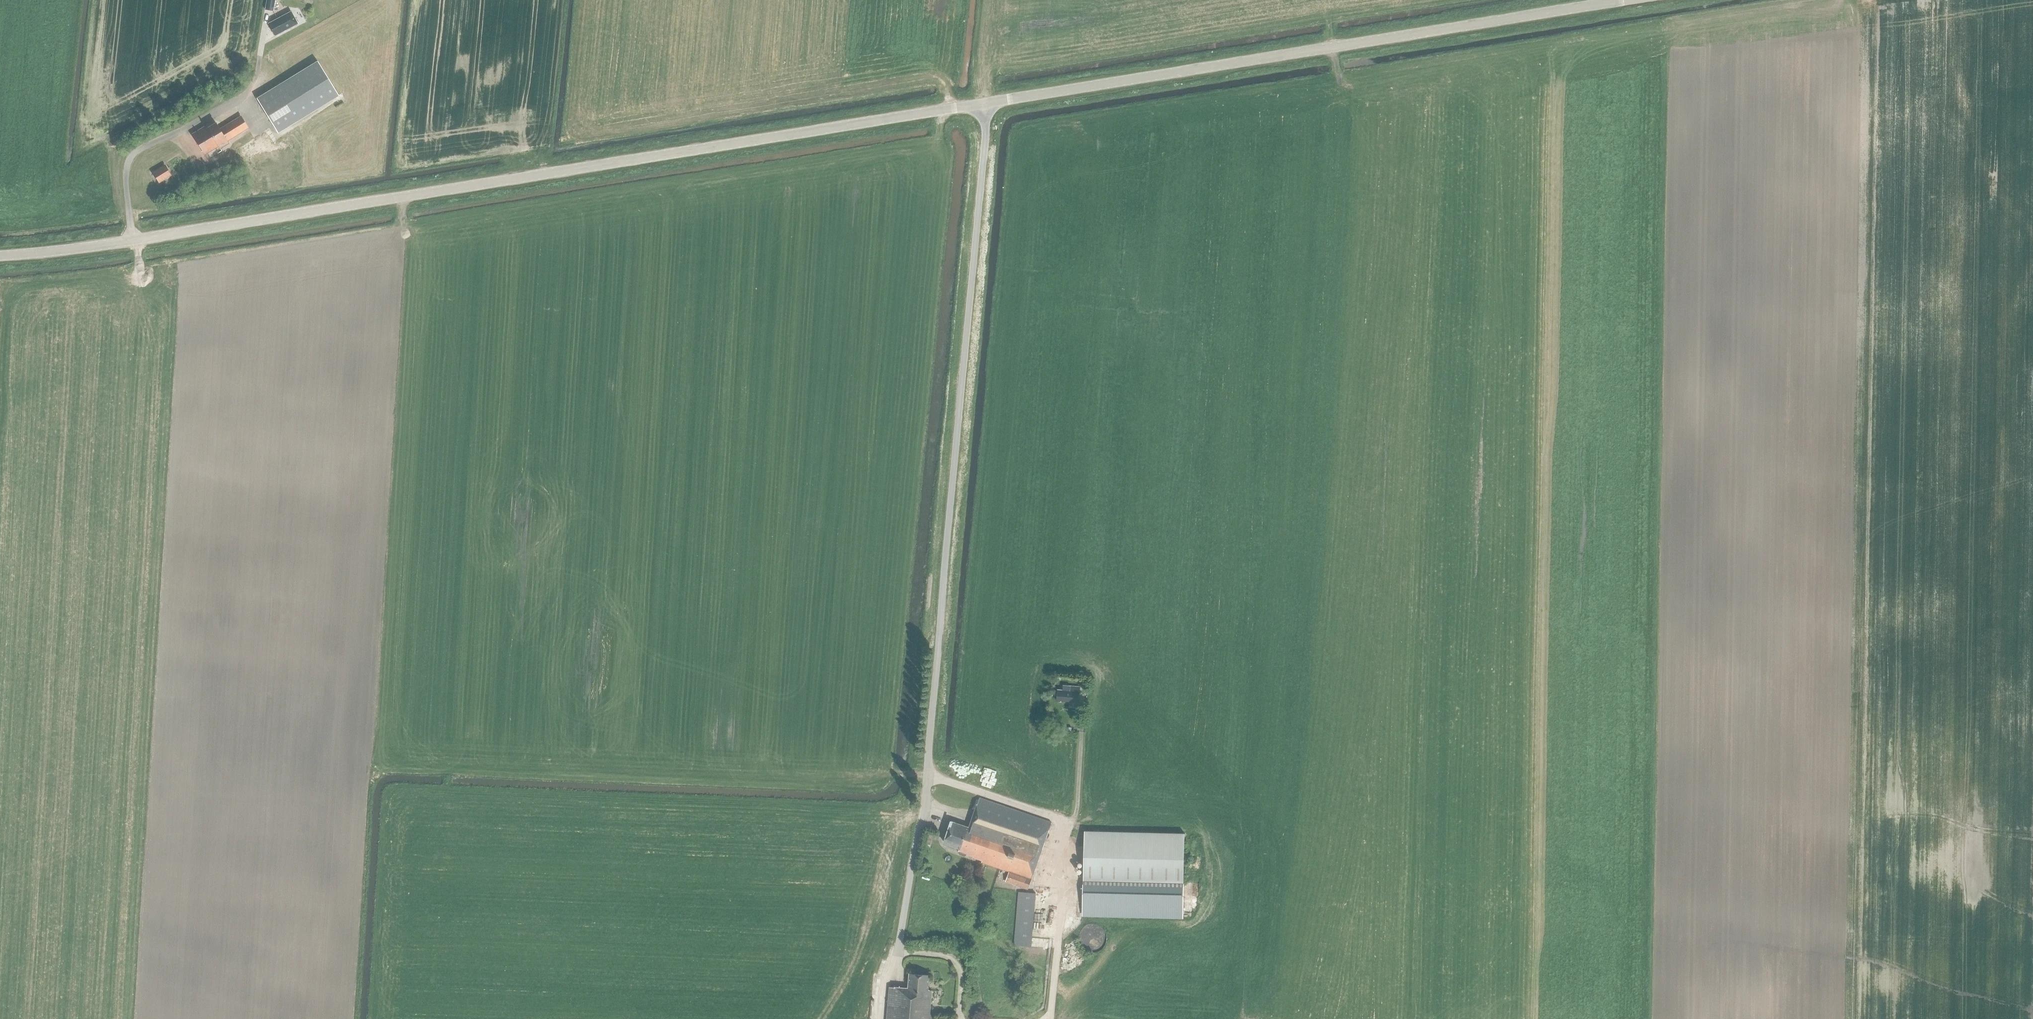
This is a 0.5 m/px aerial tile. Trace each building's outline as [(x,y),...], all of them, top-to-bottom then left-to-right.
[(273,11),(275,0),(266,0),(265,9),(273,11)] [(269,23),(275,35),(297,23),(291,12),(269,23)] [(318,61),(257,98),(278,132),(339,95),(318,61)] [(218,145),(220,148),(228,143),(226,140),(247,127),(241,117),(220,130),(216,123),(211,127),(210,124),(193,135),(205,153),(218,145)] [(153,173),(159,182),(171,174),(165,166),(153,173)] [(1090,679),(1082,678),(1081,687),(1085,687),(1084,696),(1088,696),(1090,679)] [(1057,702),(1078,703),(1079,686),(1063,685),(1063,690),(1058,689),(1057,702)] [(1028,889),(1051,822),(979,798),(969,828),(952,821),(951,823),(949,824),(948,827),(949,829),(945,843),(960,848),(958,851),(960,854),(964,855),(967,854),(976,857),(975,858),(982,860),(982,862),(1009,871),(1006,881),(1028,889)] [(1085,831),(1083,882),(1184,884),(1185,833),(1085,831)] [(1184,919),(1184,884),(1083,882),(1082,916),(1083,916),(1184,919)] [(1031,946),(1032,939),(1036,893),(1019,892),(1015,945),(1031,946)] [(956,957),(967,957),(967,945),(956,945),(956,957)] [(891,987),(888,1018),(933,1018),(933,1014),(930,1014),(932,990),(928,990),(930,975),(910,974),(909,988),(891,987)]
